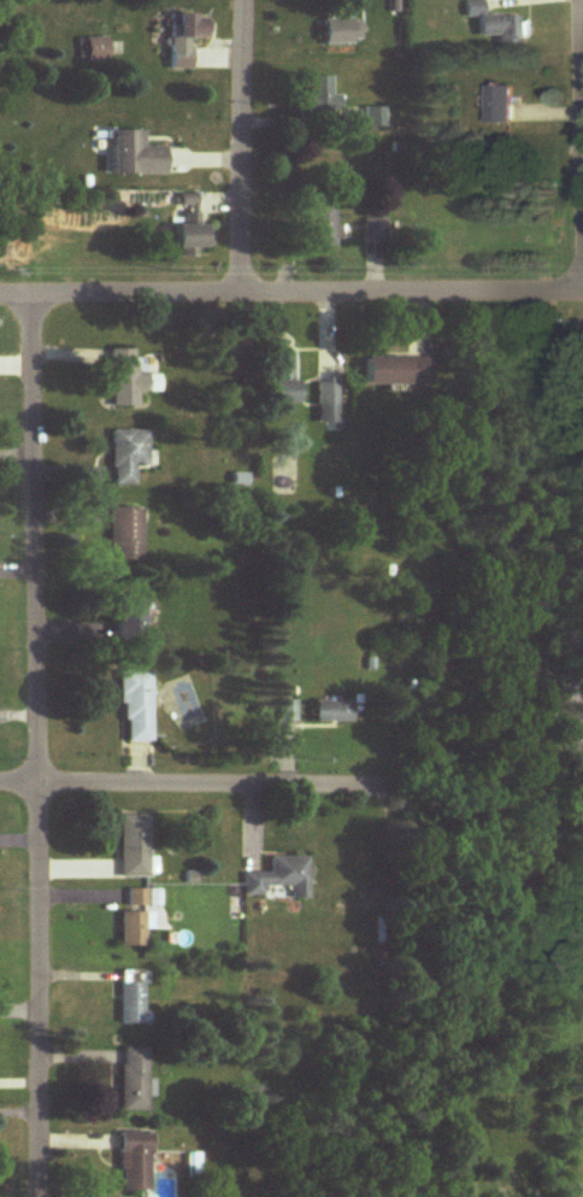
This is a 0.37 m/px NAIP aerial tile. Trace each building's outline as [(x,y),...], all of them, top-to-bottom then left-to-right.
[(484,18),(484,2),(466,3),(466,18),(479,18),(480,38),(499,38),(500,48),(520,48),(519,17),(484,18)] [(178,40),(209,40),(209,17),(178,17),(178,40)] [(325,46),(362,46),(362,21),(325,21),(325,46)] [(79,39),(79,62),(109,62),(109,39),(79,39)] [(173,70),(192,70),(192,49),(173,49),(173,70)] [(307,78),(307,115),(342,115),(342,96),(333,96),(333,78),(307,78)] [(517,86),(491,86),(491,124),(517,124),(517,86)] [(365,129),(385,129),(385,110),(365,110),(365,129)] [(145,131),(113,131),(113,175),(166,175),(166,147),(145,147),(145,131)] [(198,197),(182,197),(182,225),(176,225),(176,250),(210,250),(210,226),(198,226),(198,197)] [(308,203),(308,246),(337,246),(337,203),(308,203)] [(110,399),(159,398),(159,375),(136,376),(135,351),(109,351),(110,399)] [(295,352),(271,352),(271,404),(295,404),(295,352)] [(429,358),(367,357),(366,385),(429,386),(429,358)] [(319,424),(337,424),(337,384),(319,384),(319,424)] [(112,486),(136,486),(136,469),(149,469),(149,431),(112,431),(112,486)] [(142,562),(142,509),(110,509),(110,562),(142,562)] [(116,596),(116,641),(144,641),(144,596),(116,596)] [(150,673),(121,673),(121,743),(150,743),(150,673)] [(316,702),(316,723),(355,723),(355,702),(316,702)] [(119,878),(147,878),(147,816),(119,816),(119,878)] [(308,858),(271,858),(271,873),(244,873),(244,897),(266,897),(266,888),(291,888),(291,898),(308,898),(308,858)] [(119,946),(145,946),(145,912),(119,912),(119,946)] [(119,1025),(143,1025),(143,971),(119,971),(119,1025)] [(146,1049),(121,1049),(121,1113),(146,1113),(146,1049)] [(121,1134),(121,1192),(149,1192),(149,1134),(121,1134)]
